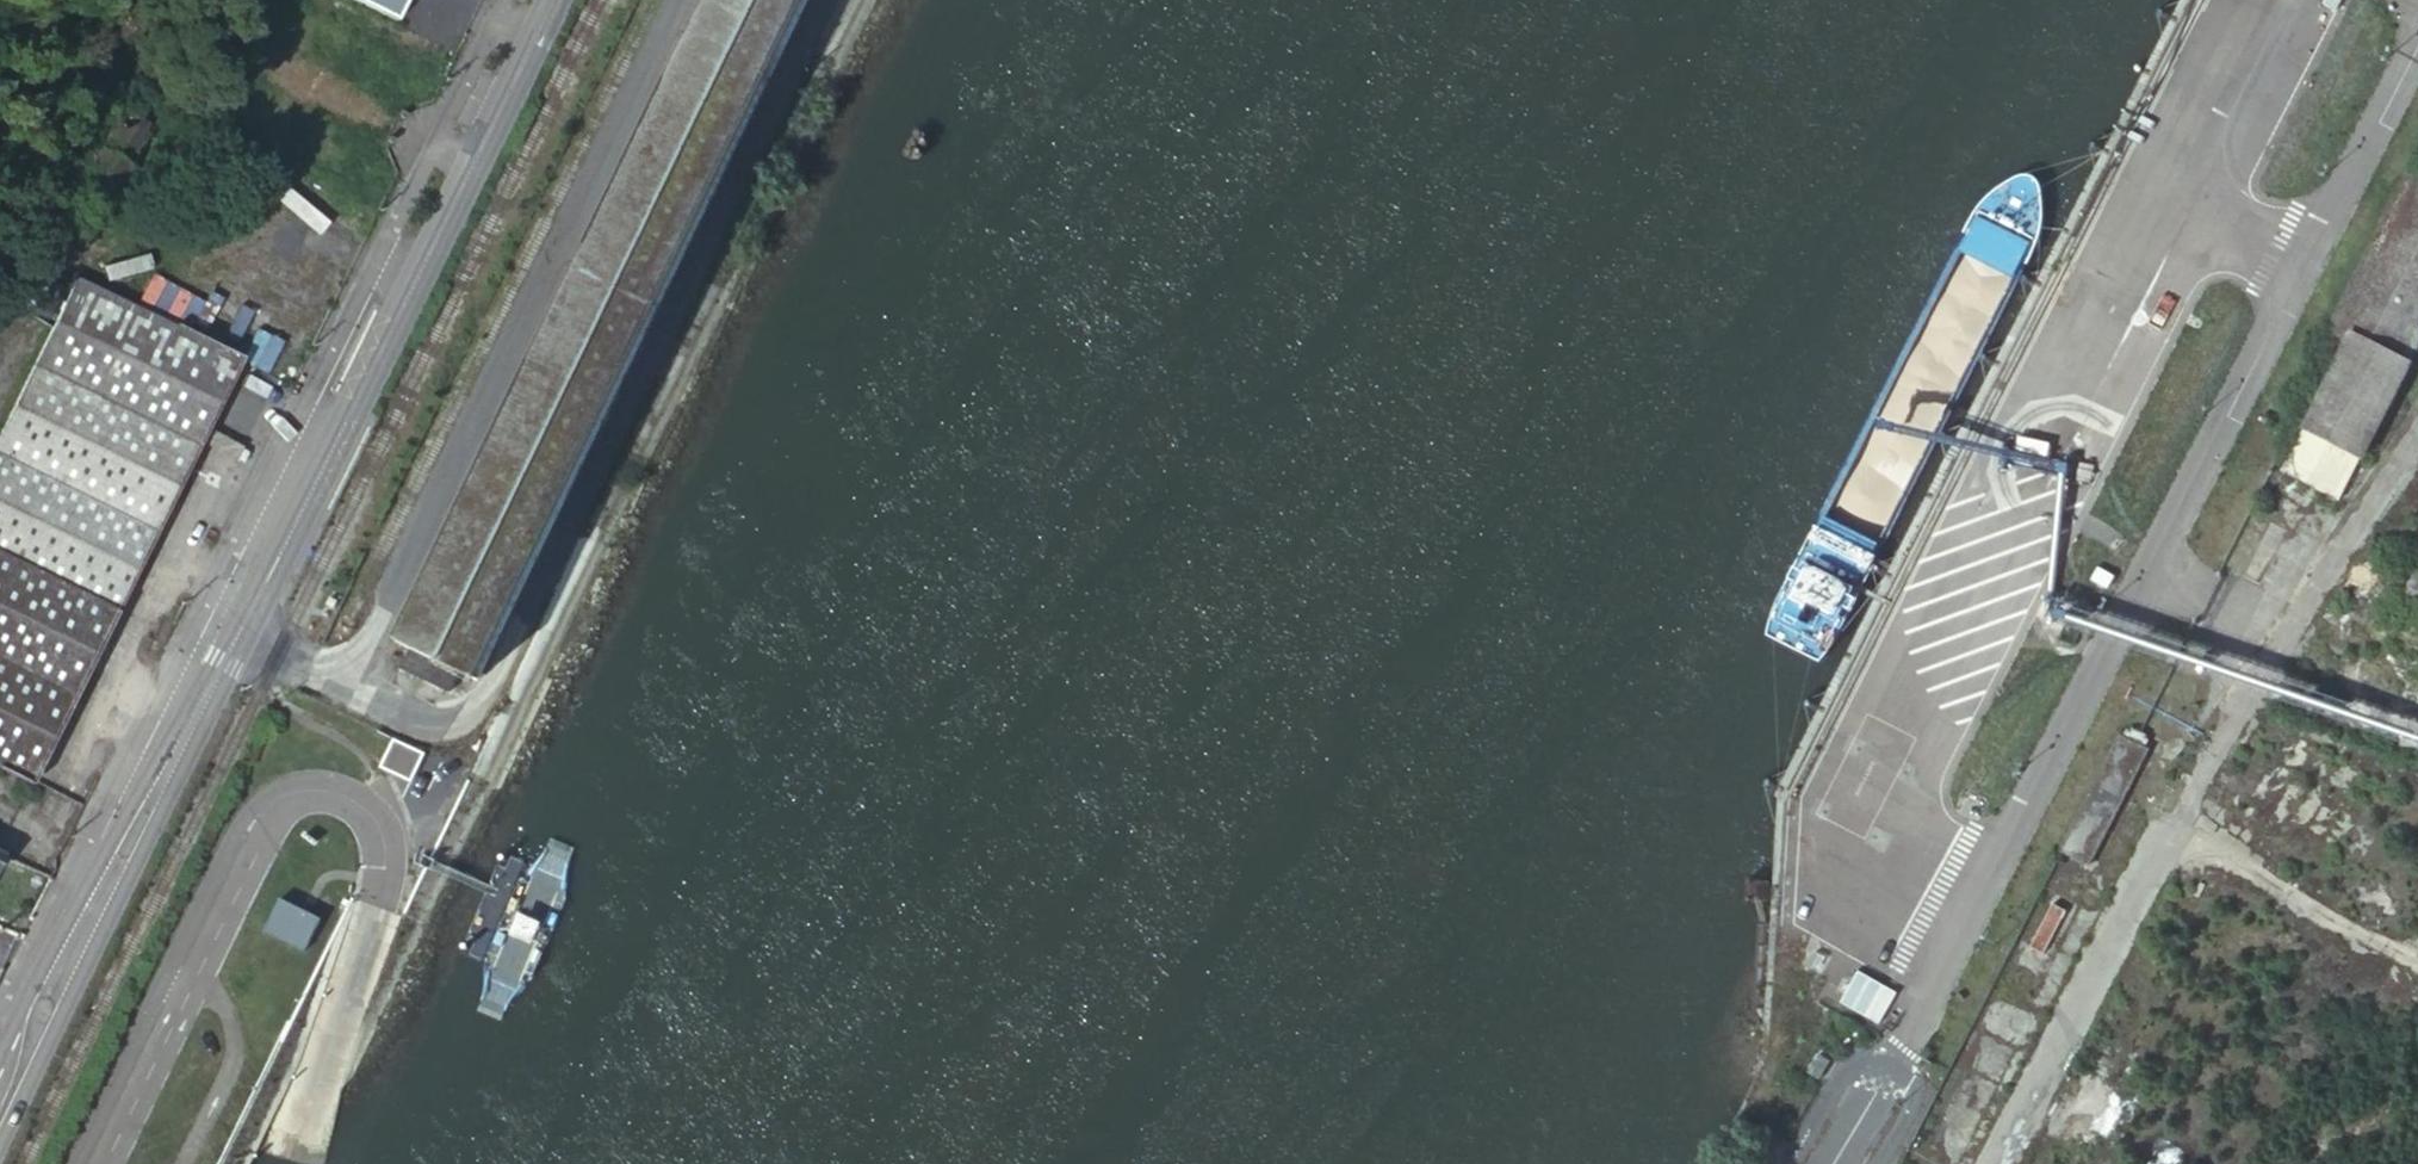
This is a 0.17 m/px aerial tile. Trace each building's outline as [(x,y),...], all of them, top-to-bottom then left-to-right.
[(397,18),(406,0),(358,0),(397,18)] [(382,679),(429,701),(447,665),(465,673),(793,0),(715,0),(382,679)] [(168,100),(142,83),(69,190),(96,207),(168,100)] [(2347,482),(2417,346),(2417,185),(2333,348),(2341,353),(2290,453),(2347,482)] [(0,428),(0,772),(26,785),(238,361),(74,279),(0,428)] [(2137,470),(2144,475),(2154,456),(2147,452),(2137,470)] [(2149,749),(2119,735),(2059,851),(2089,865),(2149,749)] [(393,738),(379,767),(407,779),(421,751),(393,738)] [(2008,961),(2042,978),(2082,903),(2046,886),(2008,961)] [(278,902),(266,937),(310,952),(322,918),(278,902)] [(1842,1007),(1881,1027),(1898,993),(1859,974),(1842,1007)] [(1946,1163),(1957,1163),(2016,1049),(1982,1030),(1920,1151),(1946,1163)]
